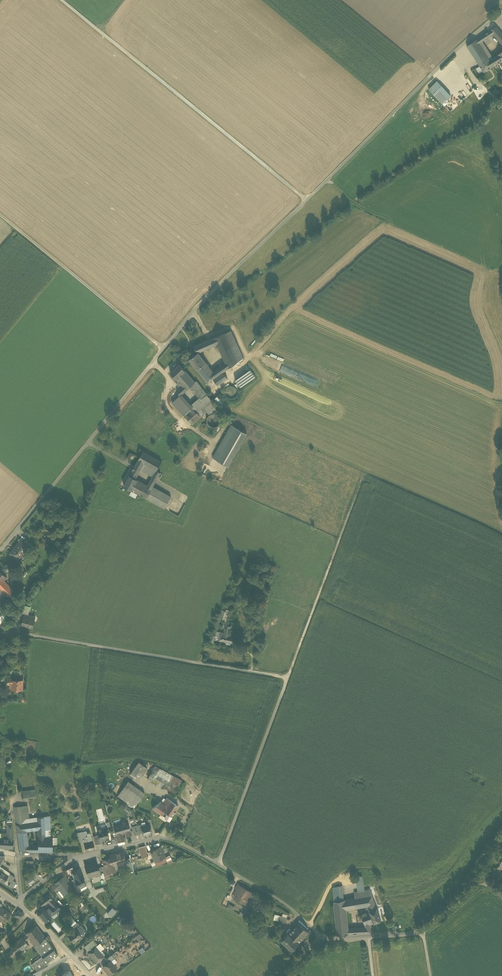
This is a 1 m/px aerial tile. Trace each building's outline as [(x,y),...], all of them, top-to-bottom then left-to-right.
[(488,31),(491,35),(493,34),(501,44),(501,34),(496,26),(488,31)] [(467,46),(469,49),(479,43),(488,38),(485,33),(467,46)] [(489,59),(479,43),(469,49),(479,65),(489,59)] [(497,64),(501,61),(497,56),(489,59),(479,65),(484,72),(497,64)] [(429,89),(442,103),(451,95),(437,81),(429,89)] [(495,87),(491,93),(495,97),(500,92),(495,87)] [(225,333),(238,362),(242,358),(230,331),(225,333)] [(225,363),(223,365),(226,370),(238,362),(225,333),(210,340),(213,346),(217,344),(225,363)] [(201,351),(209,348),(206,341),(194,347),(198,353),(198,352),(201,351)] [(189,359),(197,369),(206,363),(201,356),(198,352),(198,353),(189,359)] [(227,379),(223,372),(220,367),(213,372),(206,363),(197,369),(207,383),(213,379),(217,386),(227,379)] [(170,373),(176,380),(185,371),(179,364),(170,373)] [(235,380),(240,388),(255,377),(250,369),(235,380)] [(181,388),(184,392),(190,387),(194,383),(198,389),(201,387),(196,381),(195,382),(185,371),(176,380),(178,382),(183,387),(181,388)] [(316,381),(314,386),(326,391),(326,392),(338,397),(340,390),(316,381)] [(194,383),(190,387),(197,397),(204,392),(201,387),(198,389),(194,383)] [(225,393),(225,394),(226,396),(227,397),(228,398),(229,398),(231,399),(232,399),(233,398),(234,398),(236,397),(237,396),(237,394),(237,392),(237,390),(236,388),(235,387),(234,387),(233,386),(231,386),(230,386),(229,386),(228,387),(227,388),(226,389),(225,391),(225,392),(225,393)] [(169,399),(172,403),(180,395),(177,392),(169,399)] [(197,397),(199,398),(201,400),(207,395),(204,392),(197,397)] [(172,403),(184,416),(192,408),(190,406),(180,396),(180,395),(172,403)] [(188,420),(208,403),(211,400),(207,395),(201,400),(199,398),(190,406),(192,408),(184,416),(188,420)] [(215,399),(220,406),(223,403),(218,397),(215,399)] [(208,403),(188,420),(193,425),(207,412),(210,415),(217,408),(215,405),(211,408),(208,403)] [(218,427),(218,426),(219,426),(220,425),(221,423),(221,422),(221,420),(221,419),(220,418),(220,416),(219,416),(218,415),(217,414),(215,414),(214,414),(212,414),(211,414),(210,415),(209,416),(208,417),(207,419),(207,420),(207,421),(207,422),(207,423),(208,425),(209,426),(210,427),(212,427),(213,428),(214,428),(215,428),(216,427),(218,427)] [(213,458),(228,466),(247,433),(232,425),(213,458)] [(143,464),(156,471),(157,471),(162,462),(143,451),(138,461),(143,464)] [(138,461),(135,466),(140,470),(143,464),(138,461)] [(143,464),(140,470),(153,476),(156,471),(143,464)] [(136,479),(139,473),(133,470),(130,475),(136,479)] [(124,486),(132,490),(138,480),(136,479),(130,475),(124,486)] [(132,490),(146,498),(153,487),(155,482),(151,480),(148,485),(138,480),(132,490)] [(171,497),(153,487),(146,498),(165,508),(171,497)] [(9,553),(17,560),(28,547),(23,543),(20,540),(9,553)] [(28,547),(30,549),(32,546),(25,540),(23,543),(28,547)] [(13,590),(7,584),(4,581),(0,585),(0,603),(13,590)] [(21,625),(32,628),(35,617),(28,615),(24,614),(21,625)] [(223,644),(230,645),(230,642),(235,643),(235,638),(231,637),(231,636),(229,635),(230,629),(232,629),(232,624),(229,624),(230,622),(227,621),(226,625),(222,625),(221,628),(225,628),(224,633),(220,632),(219,640),(223,641),(223,644)] [(212,642),(213,641),(219,627),(215,626),(211,637),(209,636),(208,640),(212,642)] [(11,690),(22,690),(22,680),(11,680),(11,678),(7,678),(7,685),(11,685),(11,690)] [(130,774),(138,780),(147,767),(139,762),(130,774)] [(148,779),(174,793),(181,781),(155,766),(148,779)] [(132,806),(134,807),(144,793),(128,781),(117,796),(127,802),(132,806)] [(22,791),(23,797),(35,795),(35,789),(22,791)] [(152,808),(162,815),(171,801),(167,798),(163,802),(163,804),(160,802),(152,808)] [(178,806),(171,801),(162,815),(169,820),(178,806)] [(15,818),(16,824),(29,822),(29,818),(27,805),(14,807),(15,818)] [(16,824),(17,832),(27,831),(34,830),(33,822),(29,822),(16,824)] [(126,833),(127,836),(131,834),(127,822),(125,823),(125,822),(124,822),(122,822),(122,823),(122,824),(114,826),(116,835),(122,834),(126,833)] [(143,832),(143,835),(148,834),(152,833),(151,829),(149,824),(142,826),(141,827),(143,832)] [(98,835),(100,841),(101,841),(100,840),(105,839),(109,838),(106,828),(101,829),(100,828),(98,829),(98,830),(97,830),(98,835)] [(28,846),(27,831),(17,832),(19,851),(29,851),(28,846)] [(95,849),(93,842),(91,833),(86,835),(85,831),(81,832),(84,840),(83,841),(84,845),(86,851),(95,849)] [(93,836),(95,845),(101,843),(100,841),(98,835),(93,836)] [(39,851),(52,851),(52,844),(52,838),(51,837),(45,837),(38,837),(39,845),(39,851)] [(8,839),(1,839),(0,838),(0,847),(12,848),(12,838),(8,838),(8,839)] [(139,847),(142,858),(148,856),(147,852),(145,846),(139,847)] [(154,861),(155,862),(165,857),(166,857),(160,846),(149,851),(151,855),(154,861)] [(110,855),(111,858),(113,866),(114,866),(117,865),(125,862),(126,862),(125,859),(123,851),(110,855)] [(156,866),(167,861),(165,857),(155,862),(156,866)] [(115,871),(114,866),(113,866),(111,858),(103,860),(103,861),(104,866),(107,874),(115,871)] [(85,866),(88,875),(94,873),(95,875),(99,873),(100,873),(98,867),(96,862),(85,866)] [(4,873),(5,872),(8,875),(9,873),(10,872),(0,865),(0,866),(0,870),(4,873)] [(73,871),(71,872),(71,873),(74,878),(76,882),(79,887),(85,884),(83,879),(79,868),(73,871)] [(4,873),(0,880),(4,882),(6,879),(9,875),(8,875),(5,872),(4,873)] [(6,879),(11,882),(11,883),(13,880),(15,877),(9,873),(8,875),(9,875),(6,879)] [(59,888),(64,894),(71,889),(65,882),(62,878),(52,886),(56,891),(59,888)] [(235,897),(240,901),(243,897),(247,899),(249,896),(252,897),(254,894),(238,885),(237,887),(240,889),(239,891),(235,897)] [(333,887),(334,901),(344,899),(343,886),(333,887)] [(354,892),(355,897),(372,894),(370,889),(354,892)] [(377,907),(372,894),(355,897),(349,899),(350,908),(367,905),(368,907),(369,906),(369,910),(377,907)] [(39,903),(42,907),(48,902),(52,900),(49,896),(39,903)] [(337,934),(348,934),(348,928),(346,909),(345,899),(344,899),(334,901),(337,934)] [(47,912),(51,916),(60,909),(56,904),(53,908),(47,912)] [(1,921),(5,923),(11,914),(1,907),(0,908),(0,920),(1,921)] [(111,917),(117,911),(112,907),(107,913),(111,917)] [(361,913),(365,925),(369,924),(381,920),(377,907),(369,910),(361,913)] [(38,914),(45,922),(51,916),(47,912),(44,909),(38,914)] [(14,915),(20,919),(24,914),(19,910),(14,915)] [(120,919),(118,923),(122,925),(126,919),(119,914),(117,917),(120,919)] [(292,931),(290,930),(289,932),(288,932),(287,933),(288,933),(298,943),(309,931),(299,923),(292,931)] [(366,927),(357,928),(357,933),(371,932),(369,924),(365,925),(366,927)] [(80,926),(75,929),(80,935),(85,931),(81,925),(80,925),(80,926)] [(25,934),(26,935),(28,938),(34,946),(45,938),(36,926),(25,934)] [(81,936),(80,935),(75,929),(74,930),(67,936),(73,943),(81,936)] [(292,950),(298,943),(288,933),(281,940),(292,950)] [(28,946),(24,941),(22,938),(22,937),(10,946),(11,948),(16,954),(22,949),(21,948),(23,947),(24,949),(28,946)] [(34,946),(42,956),(47,963),(58,955),(48,941),(45,938),(34,946)] [(84,947),(88,952),(95,946),(97,945),(93,940),(84,947)] [(103,956),(99,951),(95,946),(88,952),(88,953),(96,963),(103,956)] [(16,954),(11,948),(6,952),(10,958),(16,954)] [(104,960),(107,964),(110,961),(114,958),(111,955),(104,960)] [(49,965),(47,963),(42,956),(31,964),(35,969),(37,971),(37,972),(43,968),(49,965)] [(103,967),(109,975),(117,969),(110,961),(107,964),(103,967)]
